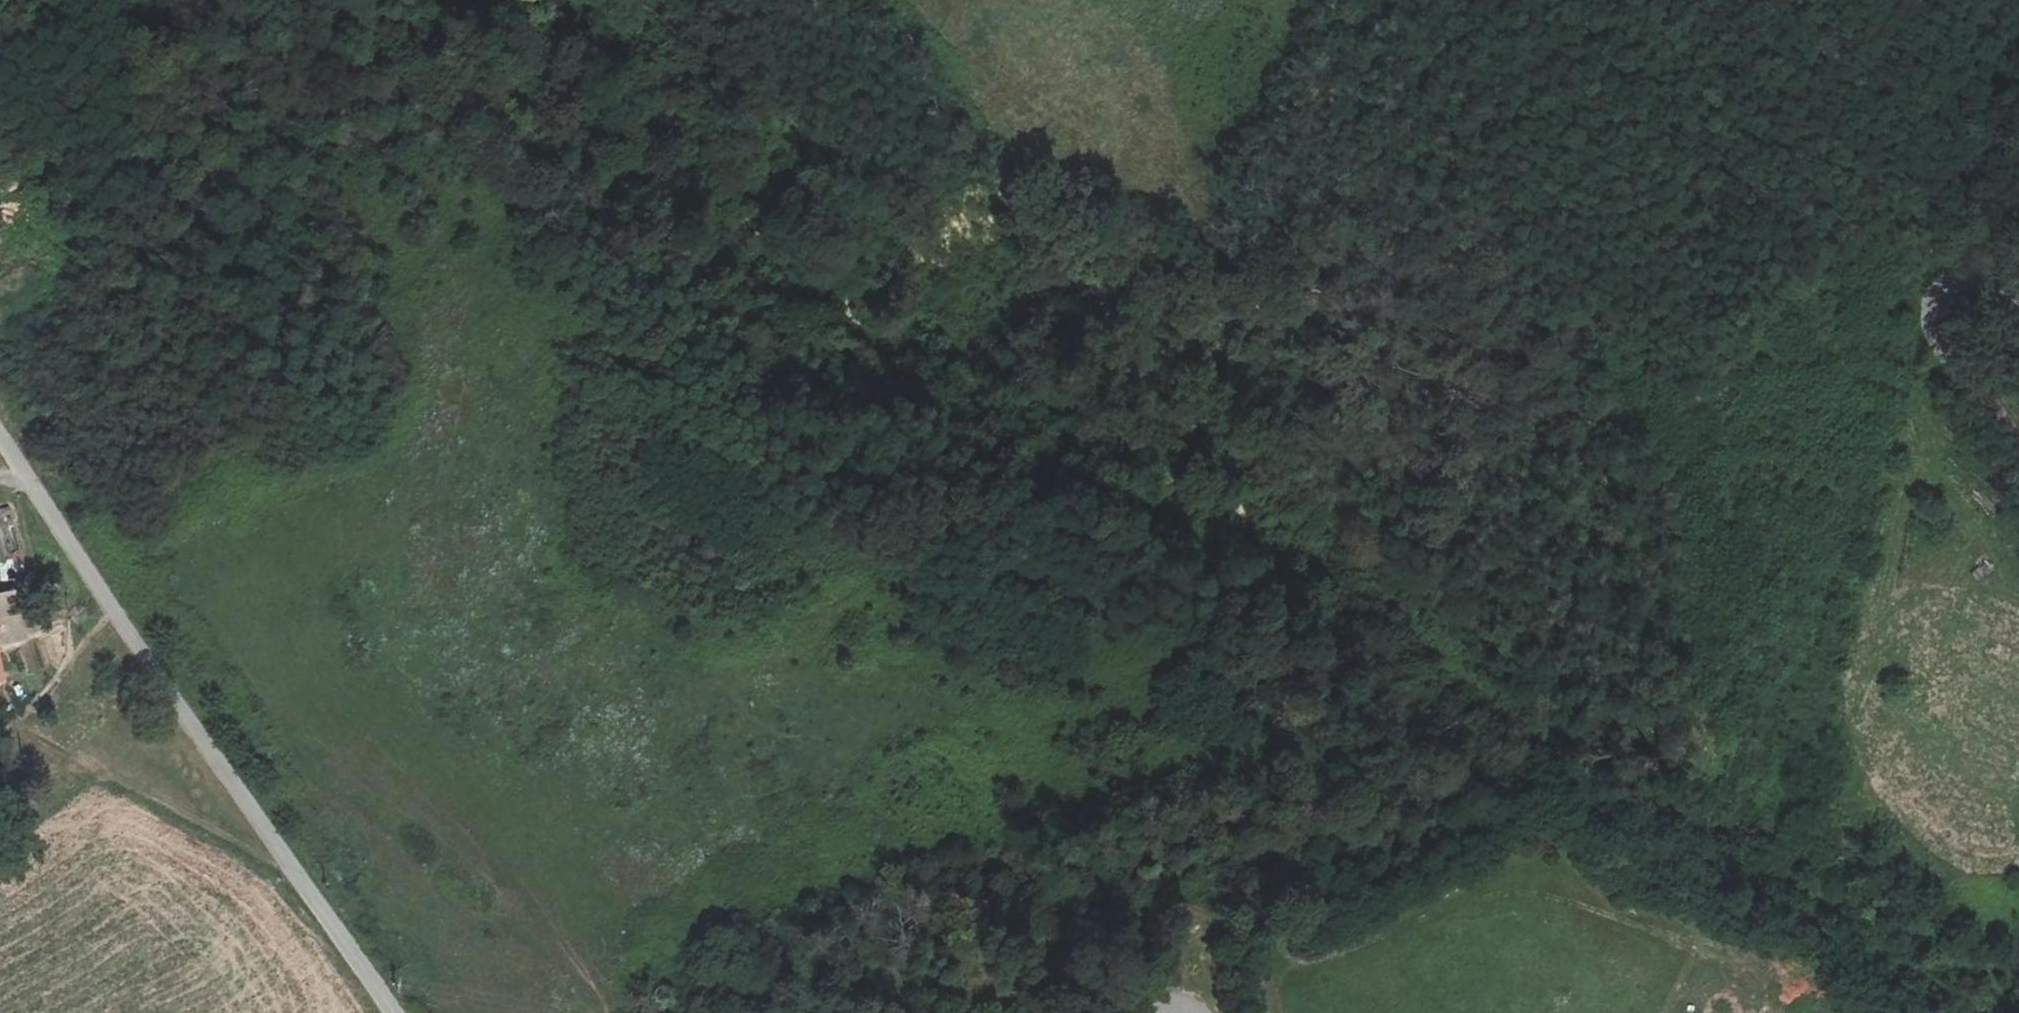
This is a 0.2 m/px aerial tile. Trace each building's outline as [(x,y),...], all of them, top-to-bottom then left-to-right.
[(38,634),(27,588),(0,595),(0,643),(38,634)]
